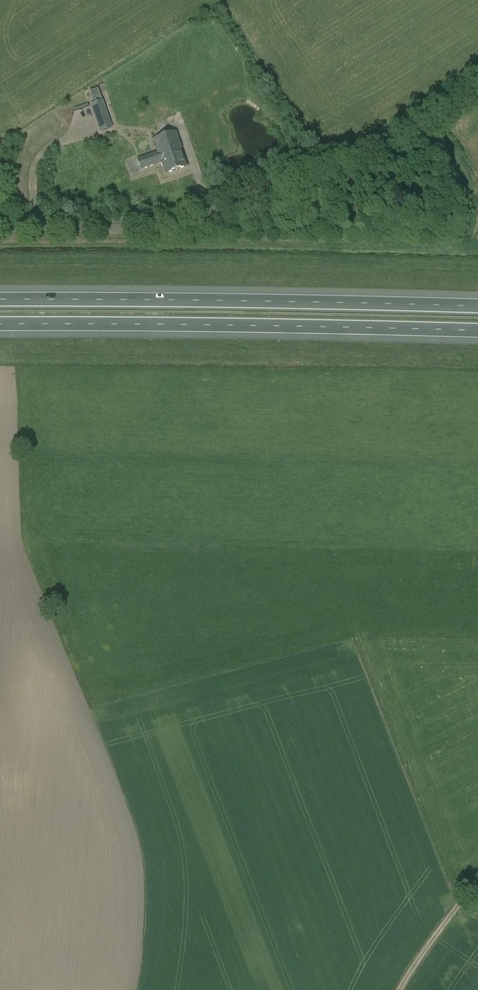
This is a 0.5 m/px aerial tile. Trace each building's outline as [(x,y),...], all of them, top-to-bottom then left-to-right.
[(111,129),(102,101),(90,105),(99,133),(111,129)] [(158,152),(162,163),(165,174),(187,167),(181,149),(182,149),(176,132),(154,140),(158,152)]
